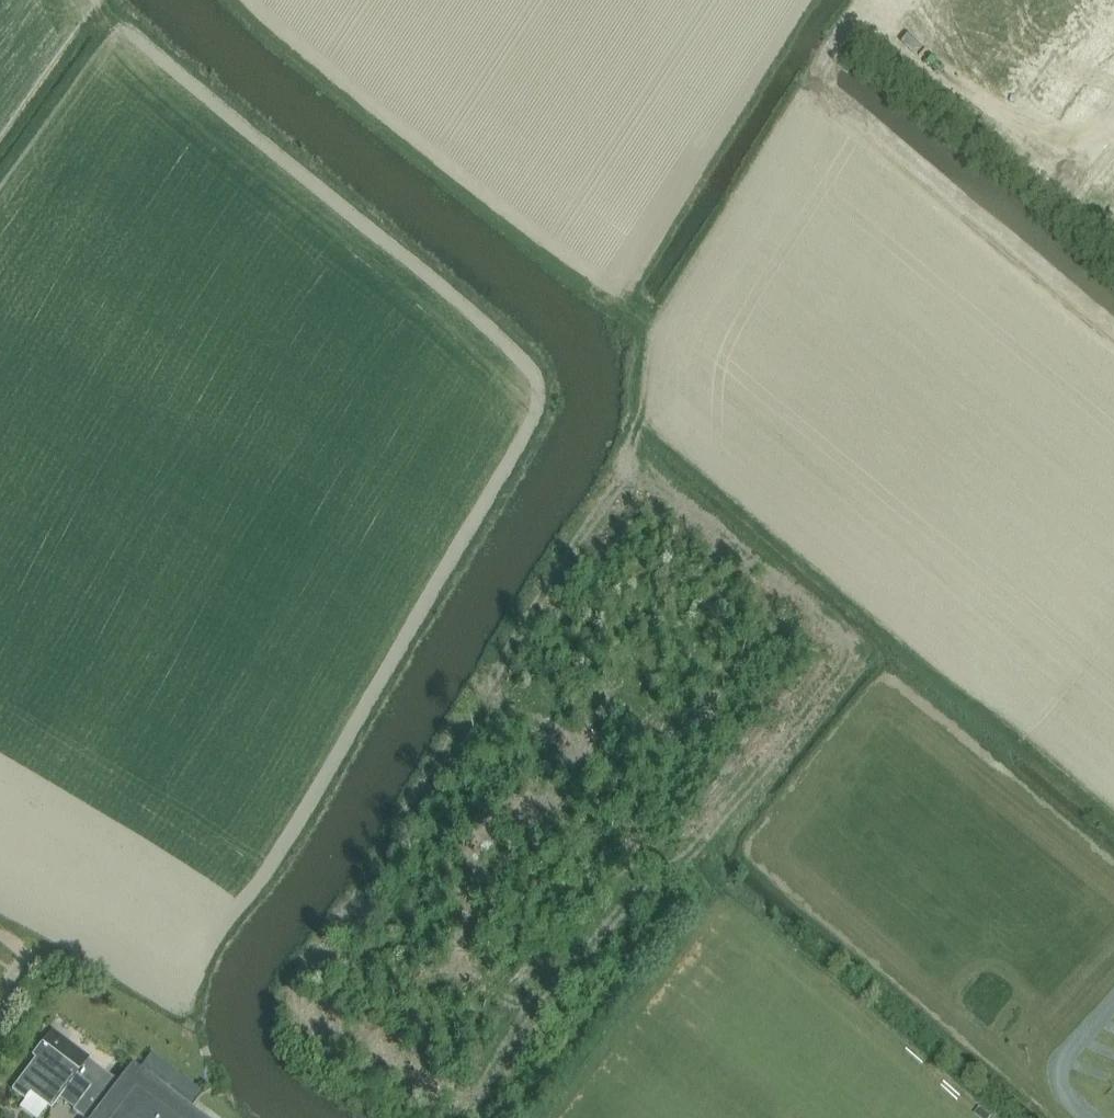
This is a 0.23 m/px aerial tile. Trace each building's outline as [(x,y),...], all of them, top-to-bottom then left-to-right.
[(1088,68),(1007,0),(973,0),(931,51),(1032,135),(1088,68)] [(34,1060),(11,1090),(25,1101),(30,1093),(51,1109),(59,1099),(83,1117),(92,1117),(119,1083),(50,1031),(42,1042),(41,1041),(30,1056),(34,1060)] [(152,1056),(140,1071),(161,1086),(173,1071),(152,1056)] [(161,1086),(140,1071),(133,1065),(119,1083),(92,1117),(203,1117),(161,1086)]
